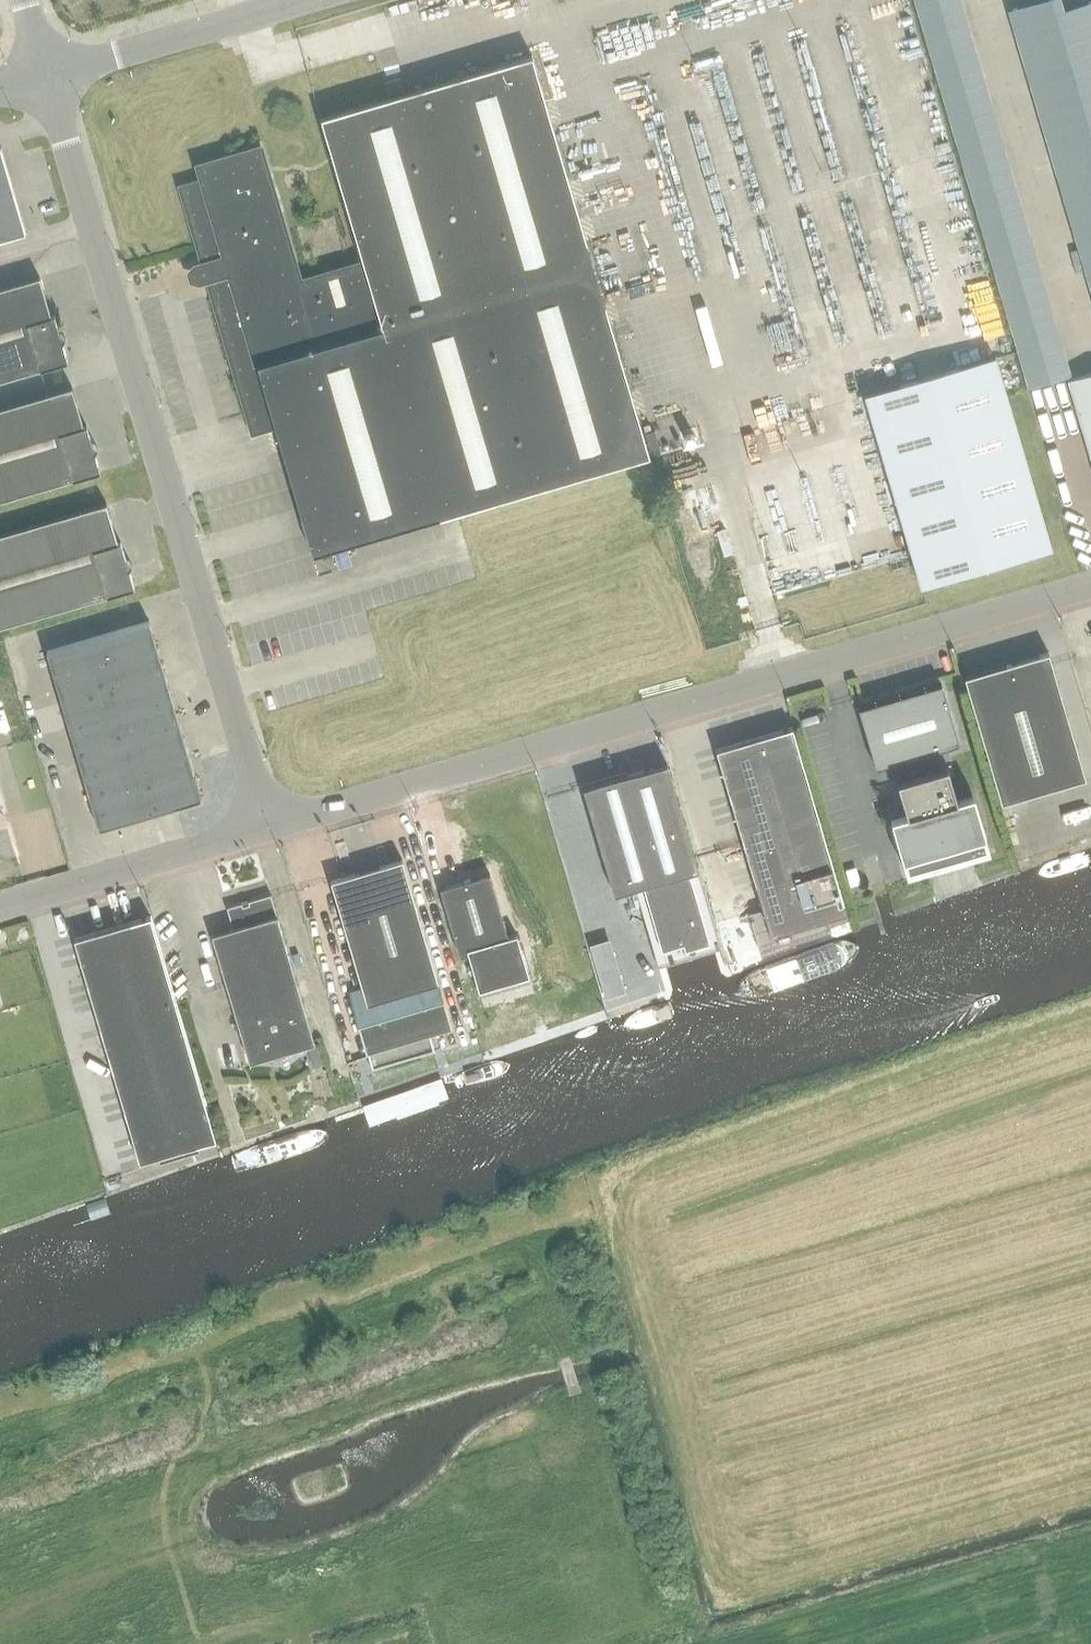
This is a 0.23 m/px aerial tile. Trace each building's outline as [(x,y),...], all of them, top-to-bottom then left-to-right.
[(916,5),(920,20),(963,8),(961,0),(935,0),(916,5)] [(1008,10),(1013,25),(1055,12),(1051,0),(1043,0),(1008,10)] [(1055,12),(1064,10),(1061,0),(1051,0),(1055,12)] [(1055,12),(1059,27),(1090,18),(1090,2),(1064,10),(1055,12)] [(963,8),(920,20),(925,35),(967,22),(963,8)] [(1055,12),(1013,25),(1017,40),(1059,27),(1055,12)] [(1059,27),(1063,42),(1090,34),(1090,18),(1059,27)] [(967,22),(925,35),(929,49),(972,37),(967,22)] [(1059,27),(1017,40),(1021,54),(1063,42),(1059,27)] [(1063,42),(1068,57),(1090,50),(1090,34),(1063,42)] [(972,37),(929,49),(933,64),(976,52),(972,37)] [(1063,42),(1021,54),(1026,69),(1068,57),(1063,42)] [(1068,57),(1072,71),(1090,66),(1090,50),(1068,57)] [(976,52),(933,64),(938,79),(980,66),(976,52)] [(181,187),(200,250),(206,271),(253,432),(275,425),(279,438),(313,555),(439,518),(457,513),(650,456),(532,56),(321,118),(363,263),(300,282),(259,143),(227,152),(229,157),(199,166),(203,181),(181,187)] [(1068,57),(1026,69),(1030,84),(1072,71),(1068,57)] [(980,66),(938,79),(942,94),(985,81),(980,66)] [(1072,71),(1076,86),(1090,82),(1090,66),(1072,71)] [(1072,71),(1030,84),(1034,98),(1076,86),(1072,71)] [(985,81),(942,94),(946,108),(989,96),(985,81)] [(1076,86),(1081,101),(1090,98),(1090,82),(1076,86)] [(1076,86),(1034,98),(1039,113),(1081,101),(1076,86)] [(989,96),(946,108),(951,123),(993,110),(989,96)] [(1081,101),(1085,115),(1090,114),(1090,98),(1081,101)] [(1081,101),(1039,113),(1043,128),(1085,115),(1081,101)] [(993,110),(951,123),(955,138),(998,125),(993,110)] [(1085,115),(1043,128),(1047,142),(1089,130),(1085,115)] [(998,125),(955,138),(959,152),(1002,140),(998,125)] [(1047,142),(1052,157),(1090,146),(1090,136),(1089,130),(1047,142)] [(1002,140),(959,152),(963,167),(1006,154),(1002,140)] [(1052,157),(1056,172),(1090,162),(1090,146),(1052,157)] [(13,191),(1,148),(0,148),(0,195),(13,191)] [(1006,154),(963,167),(968,182),(1010,169),(1006,154)] [(1056,172),(1060,187),(1090,178),(1090,162),(1056,172)] [(1010,169),(968,182),(972,196),(1015,184),(1010,169)] [(1060,187),(1065,201),(1090,194),(1090,178),(1060,187)] [(1015,184),(972,196),(976,211),(1019,198),(1015,184)] [(26,233),(13,191),(0,195),(0,241),(26,233)] [(1065,201),(1069,216),(1090,210),(1090,194),(1065,201)] [(1019,198),(976,211),(981,226),(1023,213),(1019,198)] [(1069,216),(1073,231),(1090,226),(1090,210),(1069,216)] [(1023,213),(981,226),(985,240),(1028,228),(1023,213)] [(1073,231),(1078,246),(1090,242),(1090,226),(1073,231)] [(1028,228),(985,240),(989,255),(1032,242),(1028,228)] [(1032,242),(989,255),(994,270),(1036,257),(1032,242)] [(1078,246),(1082,260),(1090,258),(1090,242),(1078,246)] [(1036,257),(994,270),(998,284),(1040,272),(1036,257)] [(1082,260),(1086,275),(1090,274),(1090,258),(1082,260)] [(1040,272),(998,284),(1002,299),(1045,286),(1040,272)] [(40,277),(0,289),(0,381),(40,369),(40,370),(68,362),(62,343),(65,337),(60,334),(54,316),(51,316),(40,277)] [(1045,286),(1002,299),(1006,314),(1049,301),(1045,286)] [(1049,301),(1006,314),(1011,328),(1053,316),(1049,301)] [(1053,316),(1011,328),(1015,343),(1058,330),(1053,316)] [(1058,330),(1015,343),(1019,358),(1062,345),(1058,330)] [(1062,345),(1019,358),(1024,372),(1066,360),(1062,345)] [(865,394),(922,587),(1051,548),(1006,396),(995,356),(865,394)] [(1066,360),(1024,372),(1028,387),(1071,374),(1066,360)] [(1068,379),(1090,458),(1090,372),(1068,379)] [(100,472),(95,453),(98,448),(92,444),(87,426),(84,427),(72,387),(0,408),(0,501),(72,479),(73,480),(100,472)] [(134,588),(129,570),(132,564),(126,561),(121,542),(118,543),(106,503),(0,535),(0,627),(106,595),(107,596),(134,588)] [(157,647),(149,621),(98,636),(105,662),(157,647)] [(98,636),(47,651),(54,677),(105,662),(98,636)] [(157,647),(105,662),(113,687),(164,672),(157,647)] [(964,677),(969,693),(1001,803),(1085,778),(1048,652),(1006,665),(964,677)] [(54,677),(62,702),(113,687),(105,662),(54,677)] [(164,672),(113,687),(120,713),(172,697),(164,672)] [(875,766),(876,768),(902,761),(959,743),(941,684),(936,685),(863,707),(858,708),(859,711),(875,766)] [(69,728),(120,713),(113,687),(62,702),(69,728)] [(120,713),(128,738),(179,723),(172,697),(120,713)] [(120,713),(69,728),(77,753),(128,738),(120,713)] [(187,748),(179,723),(128,738),(135,763),(187,748)] [(806,774),(792,728),(716,750),(730,796),(806,774)] [(84,779),(110,771),(135,763),(128,738),(77,753),(84,779)] [(135,763),(150,814),(202,799),(187,748),(135,763)] [(110,771),(125,822),(150,814),(135,763),(110,771)] [(667,764),(583,788),(615,895),(636,889),(658,966),(721,947),(667,764)] [(891,819),(906,873),(989,849),(973,795),(957,799),(947,765),(897,780),(907,814),(891,819)] [(110,771),(84,779),(99,829),(125,822),(110,771)] [(730,796),(743,843),(820,820),(806,774),(730,796)] [(0,803),(0,858),(15,854),(0,803)] [(820,820),(743,843),(757,889),(833,867),(820,820)] [(428,1029),(450,1022),(402,860),(331,881),(365,997),(352,1000),(372,1067),(434,1049),(428,1029)] [(757,889),(771,935),(847,913),(833,867),(757,889)] [(479,990),(529,975),(517,934),(508,936),(490,874),(440,888),(460,956),(468,954),(479,990)] [(315,1043),(271,897),(271,894),(227,907),(233,928),(212,935),(250,1062),(315,1043)] [(87,984),(164,961),(150,917),(74,939),(82,968),(87,984)] [(164,961),(87,984),(100,1028),(177,1006),(164,961)] [(177,1006),(100,1028),(114,1073),(190,1050),(177,1006)] [(190,1050),(114,1073),(127,1117),(203,1095),(190,1050)] [(203,1095),(127,1117),(140,1162),(216,1139),(203,1095)]
